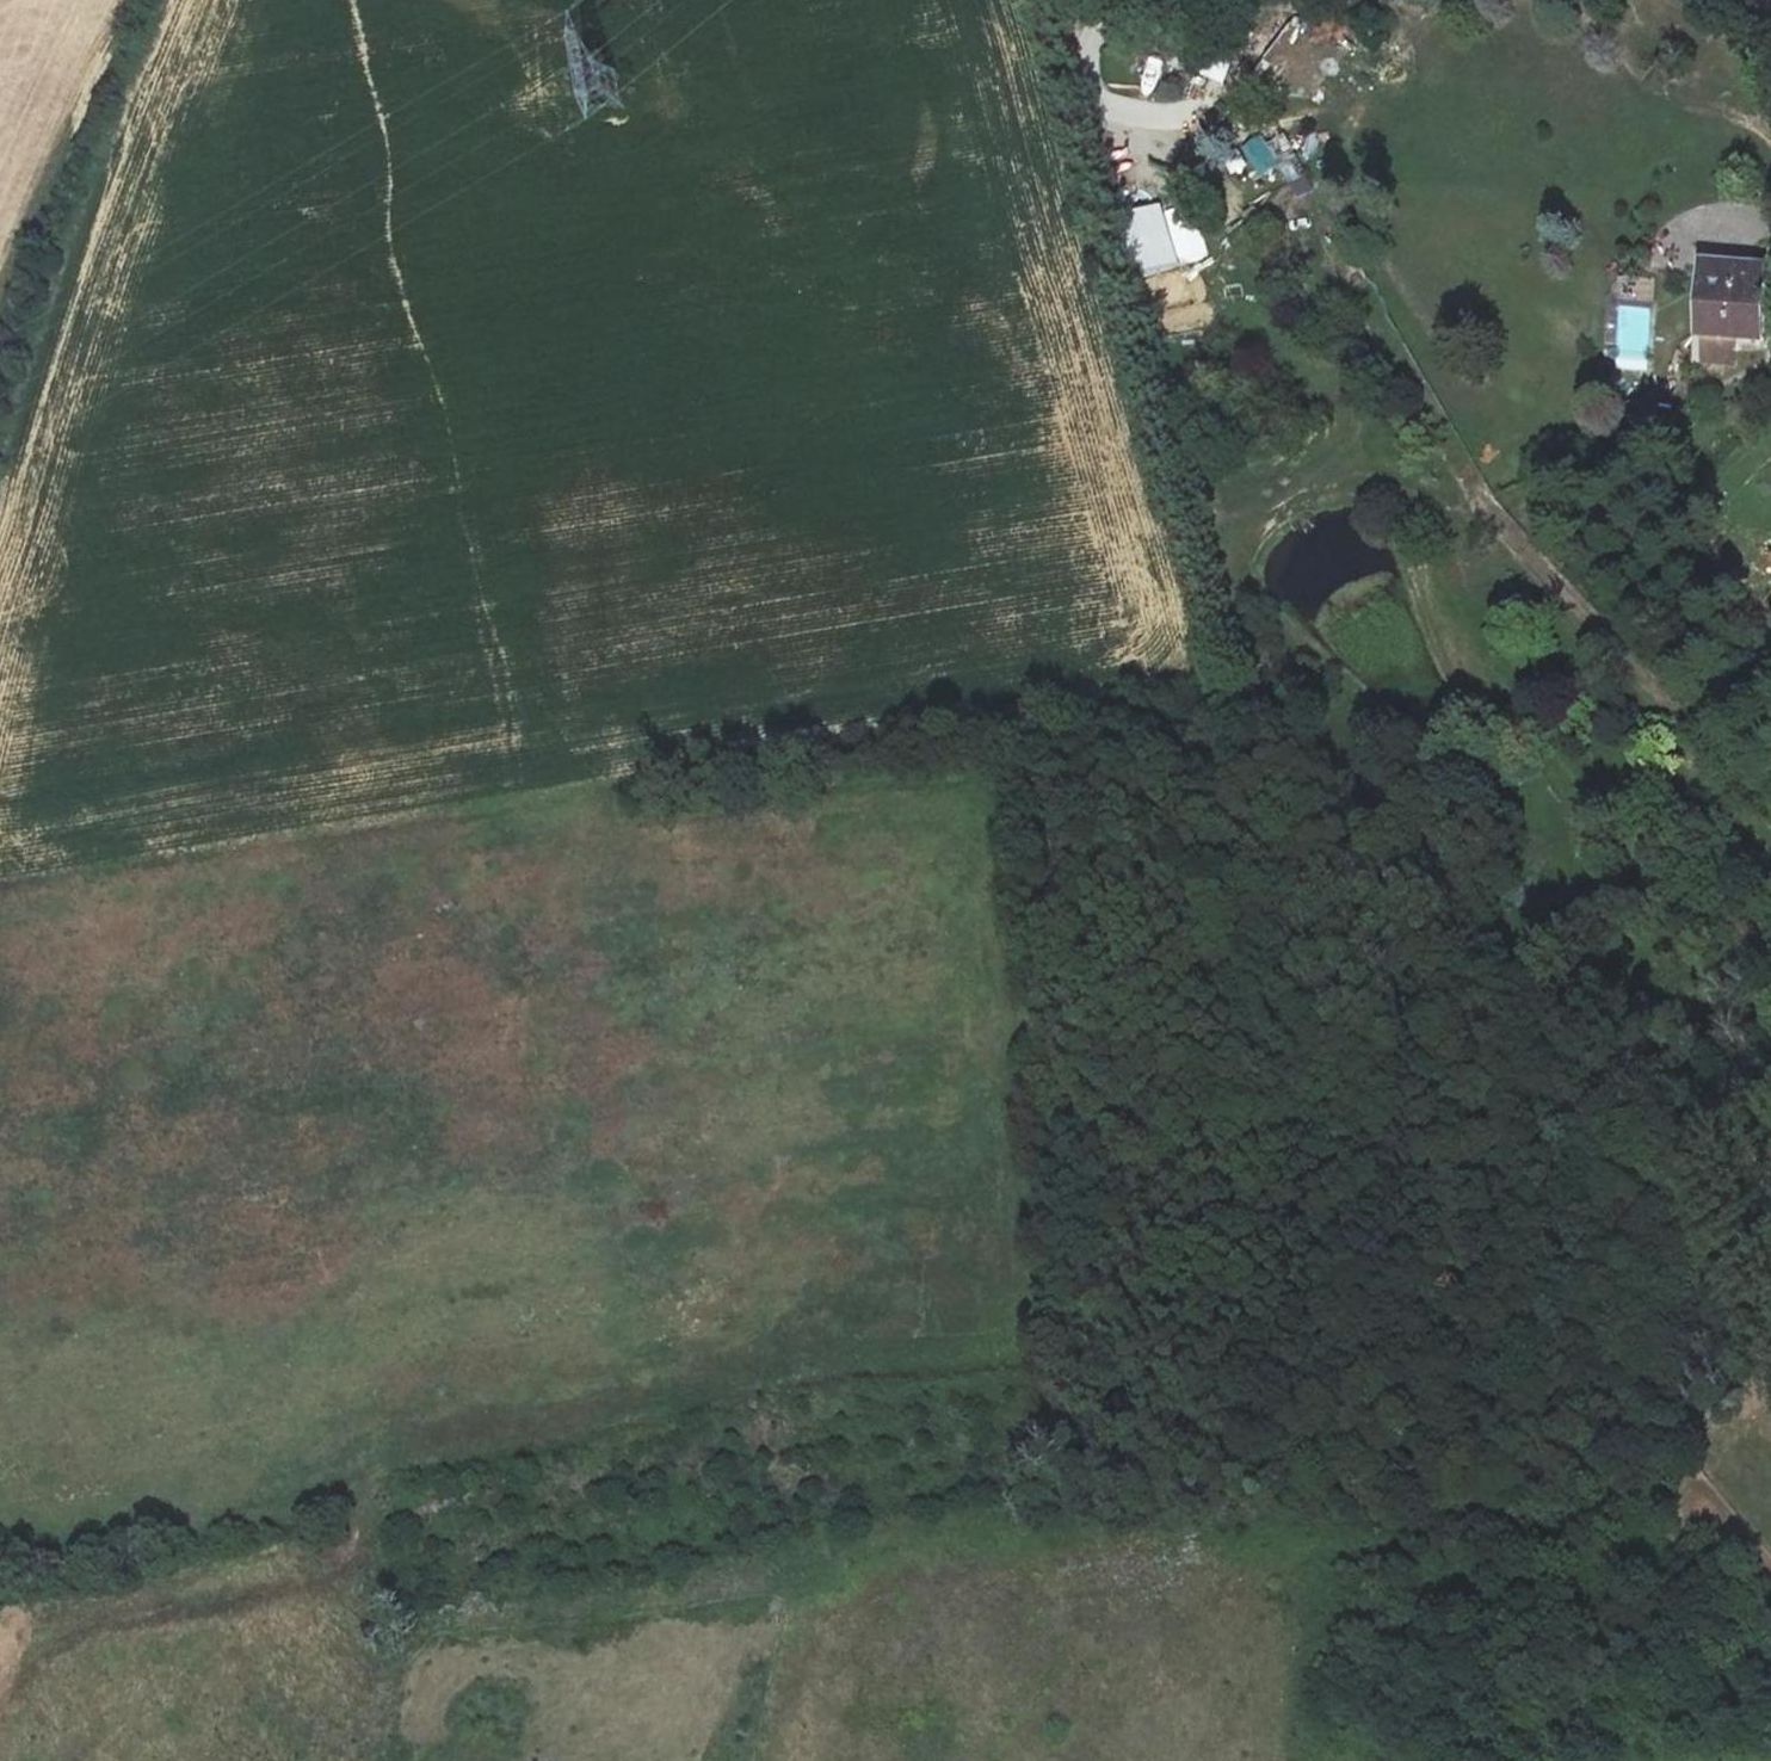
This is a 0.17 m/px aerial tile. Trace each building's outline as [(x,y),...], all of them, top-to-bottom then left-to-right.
[(1248,20),(1237,26),(1246,42),(1256,36),(1248,20)] [(1296,168),(1263,201),(1282,221),(1316,188),(1296,168)] [(1160,171),(1130,173),(1133,219),(1163,217),(1160,171)] [(1706,283),(1733,285),(1733,277),(1707,276),(1706,283)] [(1702,365),(1735,367),(1737,337),(1762,339),(1765,279),(1749,278),(1733,277),(1733,285),(1706,283),(1703,335),(1704,335),(1702,365)] [(1618,371),(1649,371),(1649,309),(1618,309),(1618,371)]
